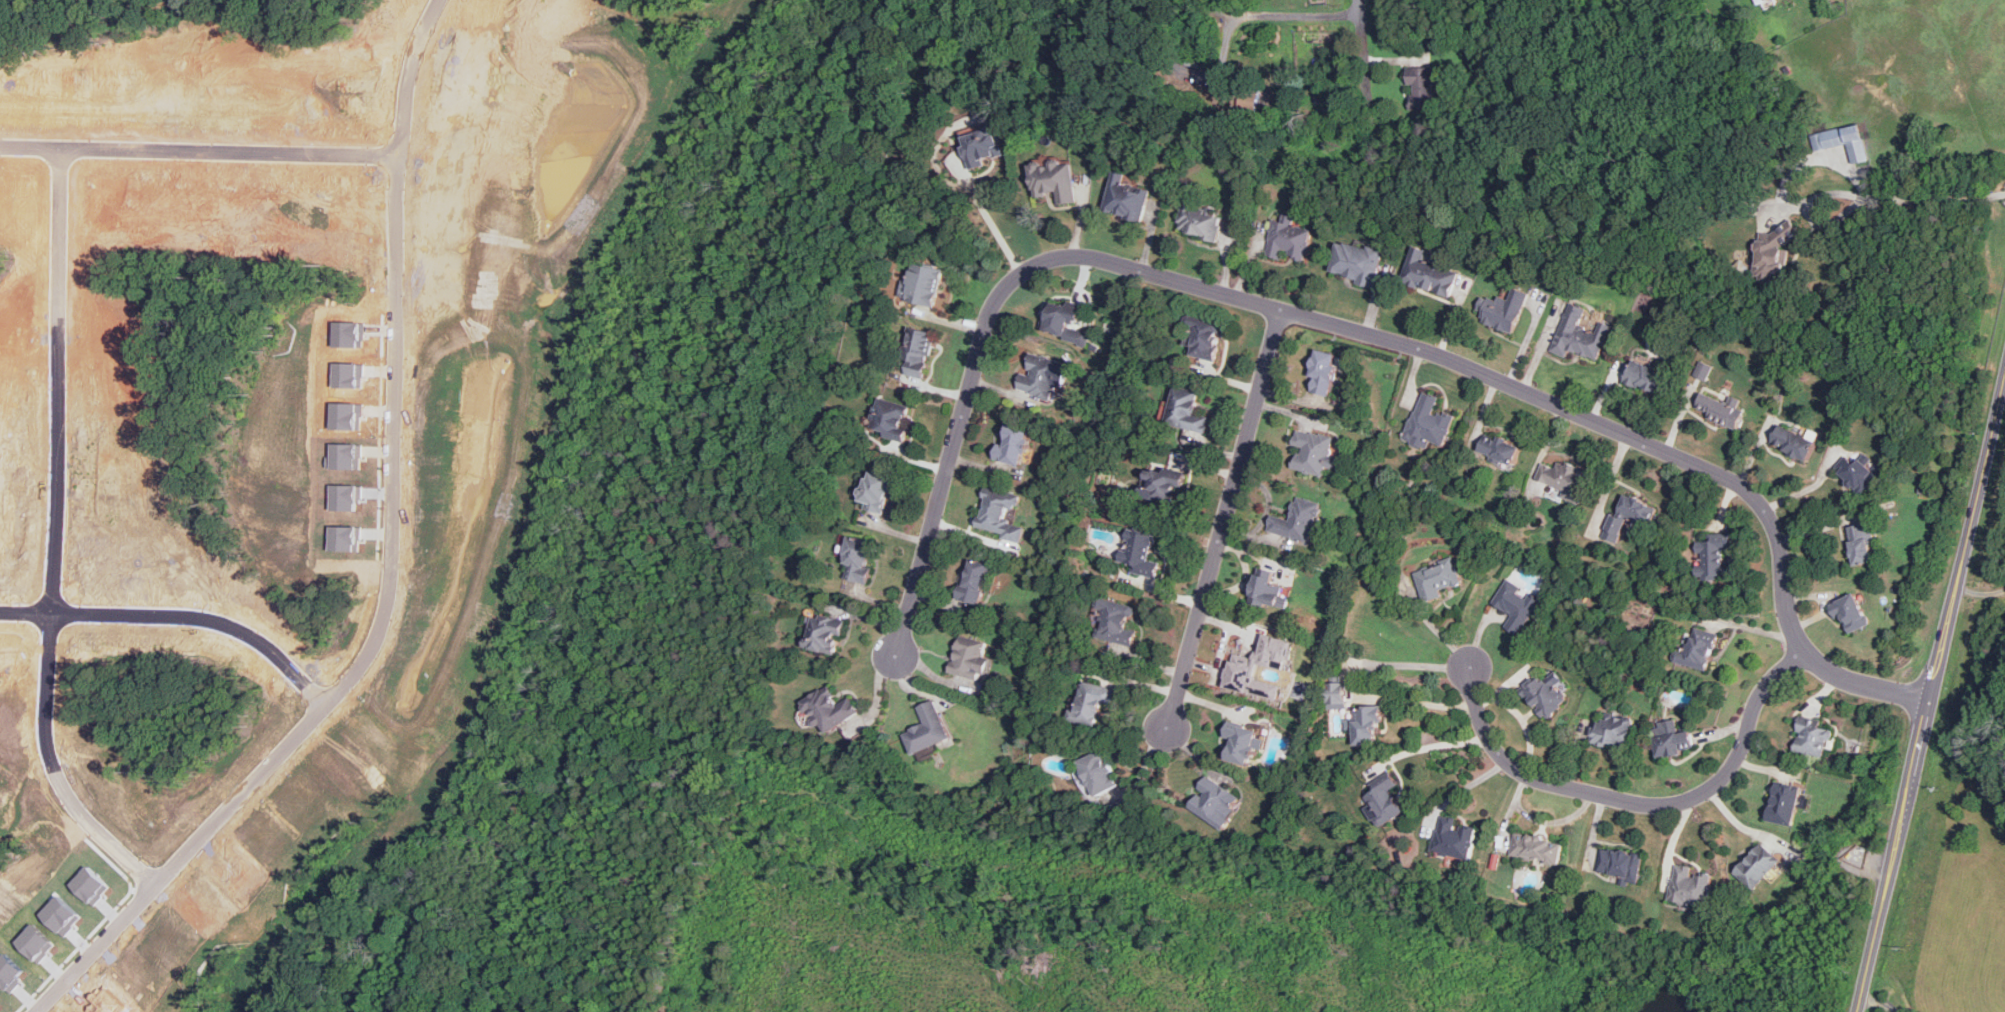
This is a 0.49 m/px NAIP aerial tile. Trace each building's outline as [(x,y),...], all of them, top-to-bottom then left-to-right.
[(1408,85),(1412,85),(1412,109),(1439,109),(1439,67),(1408,67),(1408,85)] [(1232,106),(1257,111),(1261,91),(1236,86),(1232,106)] [(971,168),(987,163),(986,160),(1004,154),(993,121),(959,132),(971,168)] [(1849,143),(1853,163),(1869,160),(1862,124),(1812,134),(1815,150),(1849,143)] [(1071,160),(1031,163),(1034,194),(1057,192),(1058,204),(1075,202),(1071,160)] [(1104,210),(1141,221),(1150,189),(1126,182),(1128,174),(1115,171),(1104,210)] [(1178,230),(1218,238),(1224,209),(1184,201),(1178,230)] [(1304,263),(1312,228),(1295,224),(1297,216),(1276,211),(1266,254),(1304,263)] [(1753,276),(1782,282),(1791,233),(1797,234),(1799,223),(1781,219),(1778,235),(1762,232),(1753,276)] [(1384,250),(1340,238),(1331,273),(1374,285),(1384,250)] [(1450,296),(1460,264),(1412,249),(1402,281),(1450,296)] [(944,269),(913,261),(904,299),(935,307),(944,269)] [(1528,292),(1514,287),(1509,302),(1485,294),(1476,319),(1514,332),(1528,292)] [(1081,306),(1049,299),(1041,333),(1087,343),(1090,331),(1077,328),(1081,306)] [(1599,359),(1611,324),(1600,320),(1596,330),(1581,325),(1587,308),(1568,302),(1552,351),(1568,356),(1570,349),(1599,359)] [(1224,321),(1191,313),(1184,345),(1192,346),(1189,355),(1215,361),(1224,321)] [(925,379),(935,332),(910,326),(900,373),(925,379)] [(1328,395),(1340,354),(1319,348),(1307,389),(1328,395)] [(1053,400),(1061,360),(1027,353),(1019,393),(1053,400)] [(1625,379),(1657,394),(1667,373),(1634,358),(1625,379)] [(1696,371),(1704,378),(1711,370),(1702,363),(1696,371)] [(1209,416),(1194,413),(1199,390),(1176,385),(1167,424),(1205,433),(1209,416)] [(1728,398),(1705,388),(1695,411),(1737,429),(1745,410),(1739,407),(1742,399),(1730,394),(1728,398)] [(1428,447),(1430,441),(1445,446),(1454,416),(1435,411),(1439,396),(1420,391),(1405,440),(1428,447)] [(903,440),(912,404),(879,395),(870,432),(903,440)] [(992,457),(1021,465),(1031,428),(1010,423),(1003,449),(995,446),(992,457)] [(1806,460),(1816,440),(1780,423),(1771,443),(1806,460)] [(1293,469),(1324,475),(1326,466),(1334,467),(1337,457),(1331,456),(1335,436),(1297,429),(1294,446),(1298,447),(1293,469)] [(1512,464),(1520,445),(1487,431),(1478,450),(1512,464)] [(1862,496),(1886,473),(1864,450),(1853,460),(1848,455),(1835,467),(1862,496)] [(1592,474),(1558,459),(1554,467),(1543,462),(1535,481),(1580,501),(1592,474)] [(1184,465),(1151,461),(1145,498),(1178,503),(1184,465)] [(860,506),(885,511),(892,475),(867,470),(860,506)] [(1021,494),(987,486),(977,529),(1021,539),(1025,524),(1005,519),(1008,507),(1017,509),(1021,494)] [(1658,506),(1622,493),(1606,538),(1618,542),(1627,517),(1651,526),(1658,506)] [(1268,531),(1310,543),(1322,503),(1297,495),(1290,520),(1273,514),(1268,531)] [(1847,526),(1854,564),(1876,560),(1870,522),(1847,526)] [(1156,578),(1160,560),(1151,558),(1156,534),(1129,528),(1121,561),(1133,564),(1131,572),(1156,578)] [(842,577),(865,582),(875,542),(852,536),(842,577)] [(1698,540),(1698,576),(1730,576),(1730,540),(1698,540)] [(990,564),(969,558),(959,598),(980,603),(990,564)] [(1443,595),(1441,590),(1462,583),(1454,558),(1414,571),(1425,602),(1443,595)] [(1249,601),(1286,611),(1290,596),(1282,594),(1284,586),(1273,582),(1276,572),(1258,567),(1249,601)] [(1542,599),(1508,578),(1493,602),(1513,615),(1505,626),(1519,635),(1542,599)] [(1847,634),(1870,623),(1855,592),(1833,602),(1847,634)] [(1128,644),(1137,606),(1103,598),(1094,636),(1128,644)] [(838,653),(845,618),(812,612),(806,647),(838,653)] [(1708,669),(1718,631),(1693,625),(1686,652),(1675,649),(1672,660),(1708,669)] [(950,671),(983,680),(989,656),(983,655),(987,641),(959,634),(950,671)] [(1278,699),(1281,684),(1256,679),(1259,664),(1285,670),(1291,640),(1263,634),(1257,658),(1232,653),(1224,688),(1278,699)] [(1546,719),(1569,699),(1545,670),(1521,689),(1546,719)] [(1084,681),(1074,720),(1096,725),(1102,701),(1112,704),(1116,689),(1084,681)] [(1347,682),(1328,683),(1328,709),(1347,708),(1347,682)] [(860,713),(850,695),(838,702),(829,685),(802,699),(822,734),(860,713)] [(918,705),(925,724),(905,731),(913,752),(950,738),(934,698),(918,705)] [(1348,729),(1354,729),(1354,744),(1380,744),(1379,706),(1347,707),(1348,729)] [(1793,749),(1825,757),(1833,723),(1801,715),(1793,749)] [(1634,746),(1634,717),(1593,717),(1593,746),(1634,746)] [(1690,730),(1678,732),(1676,719),(1652,723),(1657,756),(1694,751),(1690,730)] [(1260,748),(1263,730),(1228,723),(1225,738),(1229,739),(1225,759),(1251,764),(1254,747),(1260,748)] [(1094,795),(1120,784),(1104,748),(1079,759),(1094,795)] [(1404,812),(1392,790),(1399,786),(1394,777),(1361,795),(1379,827),(1404,812)] [(1224,827),(1241,798),(1204,778),(1187,807),(1224,827)] [(1799,784),(1773,781),(1768,821),(1794,825),(1799,784)] [(1459,824),(1460,818),(1440,815),(1433,852),(1471,860),(1477,827),(1459,824)] [(1510,856),(1559,865),(1564,841),(1515,832),(1510,856)] [(1781,861),(1762,843),(1733,872),(1752,890),(1781,861)] [(1603,847),(1598,873),(1622,877),(1621,882),(1638,885),(1644,855),(1603,847)] [(1708,907),(1714,872),(1674,866),(1669,901),(1708,907)]
